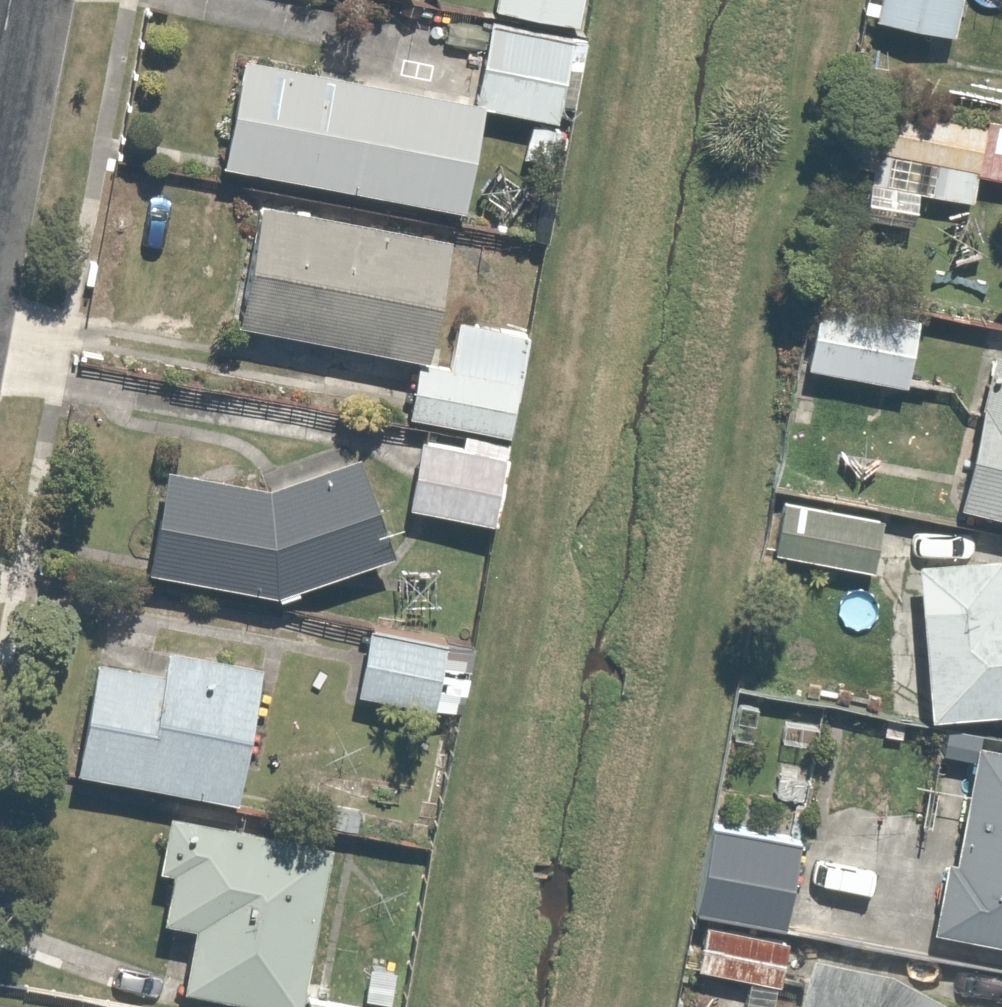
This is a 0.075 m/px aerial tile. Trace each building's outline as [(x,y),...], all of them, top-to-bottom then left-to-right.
[(487,2),(575,14),(576,0),(487,0),(487,2)] [(868,8),(948,23),(952,0),(870,0),(868,8)] [(577,36),(494,20),(479,99),(487,100),(486,105),(562,119),(577,36)] [(245,56),(226,163),(467,207),(486,105),(487,100),(479,99),(245,56)] [(838,158),(862,160),(860,214),(906,216),(909,154),(927,155),(925,194),(965,196),(966,174),(1001,176),(1001,115),(840,107),(838,158)] [(439,222),(245,195),(228,317),(422,344),(439,222)] [(912,308),(812,291),(799,364),(900,382),(912,308)] [(447,316),(442,362),(406,358),(400,410),(508,422),(514,370),(519,323),(447,316)] [(977,348),(952,500),(1001,509),(1001,352),(977,348)] [(491,442),(410,430),(400,500),(481,511),(491,442)] [(359,451),(285,475),(150,456),(135,562),(270,580),(361,555),(359,451)] [(871,513),(774,496),(765,546),(862,563),(871,513)] [(994,542),(908,551),(923,711),(1001,704),(1001,587),(998,587),(994,542)] [(440,633),(357,619),(346,687),(429,701),(440,633)] [(254,664),(157,649),(153,671),(86,660),(69,766),(234,792),(254,664)] [(948,853),(933,849),(917,921),(933,927),(1001,941),(1001,748),(970,741),(948,853)] [(166,800),(151,860),(164,863),(153,908),(184,916),(170,968),(281,997),(322,841),(166,800)] [(788,831),(699,815),(684,899),(773,915),(788,831)] [(907,991),(819,968),(809,1006),(937,1006),(907,991)] [(302,997),(300,1006),(352,1006),(302,997)]
